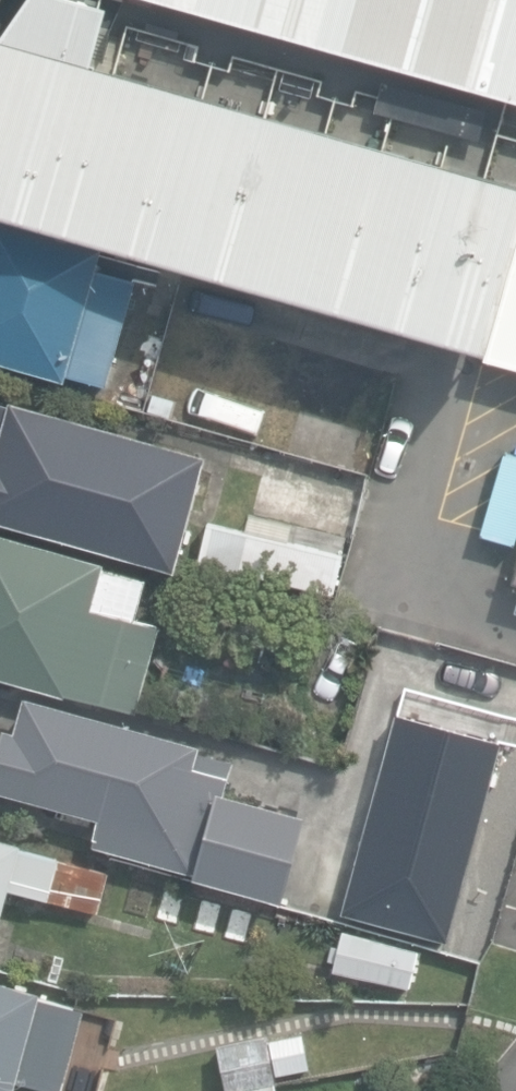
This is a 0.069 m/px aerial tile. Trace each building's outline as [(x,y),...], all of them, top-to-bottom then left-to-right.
[(515,96),(515,0),(159,0),(515,96)] [(6,45),(0,54),(0,208),(503,366),(515,319),(515,182),(6,45)] [(72,381),(75,374),(114,385),(146,278),(108,266),(114,247),(0,213),(0,359),(72,381)] [(503,366),(515,369),(515,319),(503,366)] [(265,430),(275,397),(228,384),(219,416),(265,430)] [(185,571),(216,453),(20,399),(17,404),(0,399),(0,518),(185,571)] [(143,712),(167,623),(141,617),(152,577),(112,566),(114,560),(0,529),(0,674),(143,712)] [(231,790),(239,758),(208,750),(210,743),(31,695),(22,731),(11,728),(0,768),(0,788),(108,819),(100,846),(292,902),(316,813),(231,790)] [(473,869),(511,736),(404,707),(369,840),(473,869)] [(17,888),(103,912),(115,871),(29,847),(30,842),(0,834),(0,948),(17,888)] [(417,989),(427,948),(348,929),(338,969),(417,989)] [(26,1080),(64,1090),(66,1090),(90,1008),(49,997),(50,991),(0,977),(0,1090),(22,1090),(26,1080)] [(282,1082),(272,1035),(222,1045),(232,1090),(237,1090),(282,1082)] [(282,1082),(237,1090),(284,1090),(282,1082)]
